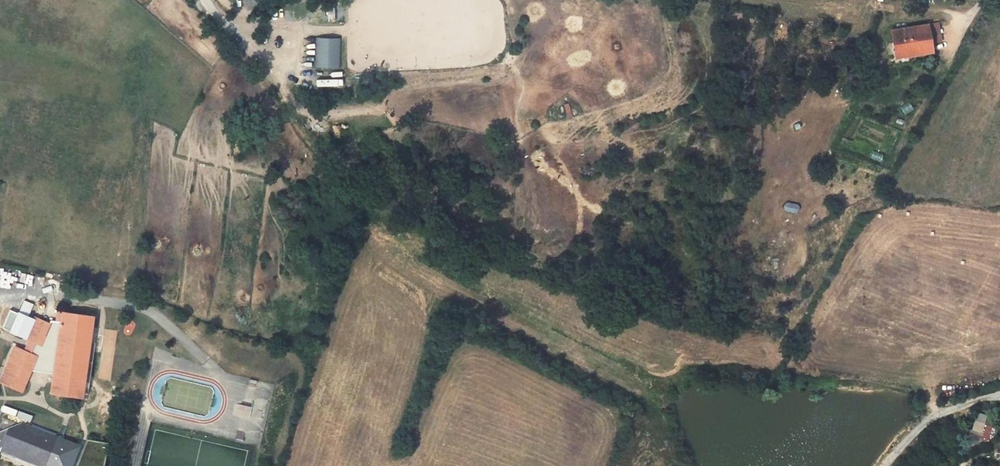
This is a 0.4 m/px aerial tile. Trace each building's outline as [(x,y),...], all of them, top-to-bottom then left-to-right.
[(326,7),(327,20),(341,19),(340,6),(326,7)] [(933,49),(931,22),(930,22),(893,26),(895,48),(911,46),(912,52),(933,49)] [(911,46),(895,48),(896,54),(912,52),(911,46)] [(37,316),(27,335),(35,340),(29,352),(15,344),(0,374),(0,379),(19,389),(31,365),(54,370),(50,392),(80,397),(95,318),(65,312),(62,322),(52,320),(50,323),(37,316)] [(27,422),(26,424),(15,419),(0,425),(0,449),(36,464),(49,435),(50,431),(27,422)] [(49,435),(36,464),(40,465),(63,465),(72,446),(49,435)]
